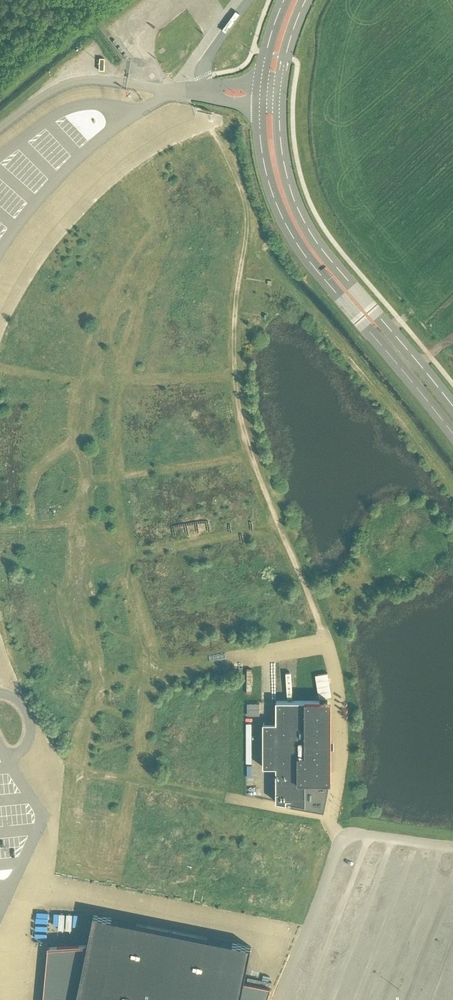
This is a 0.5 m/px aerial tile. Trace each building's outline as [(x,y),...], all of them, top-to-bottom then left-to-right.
[(73,488),(69,492),(79,499),(82,495),(73,488)] [(331,658),(325,658),(326,671),(333,670),(331,658)] [(276,801),(280,802),(280,798),(291,799),(291,804),(325,810),(329,791),(331,773),(331,700),(299,700),(276,700),(276,722),(263,722),(263,767),(276,767),(276,801)] [(260,703),(247,703),(248,714),(260,714),(260,703)] [(271,987),(244,982),(251,946),(94,914),(86,951),(47,954),(43,999),(267,999),(271,987)]
